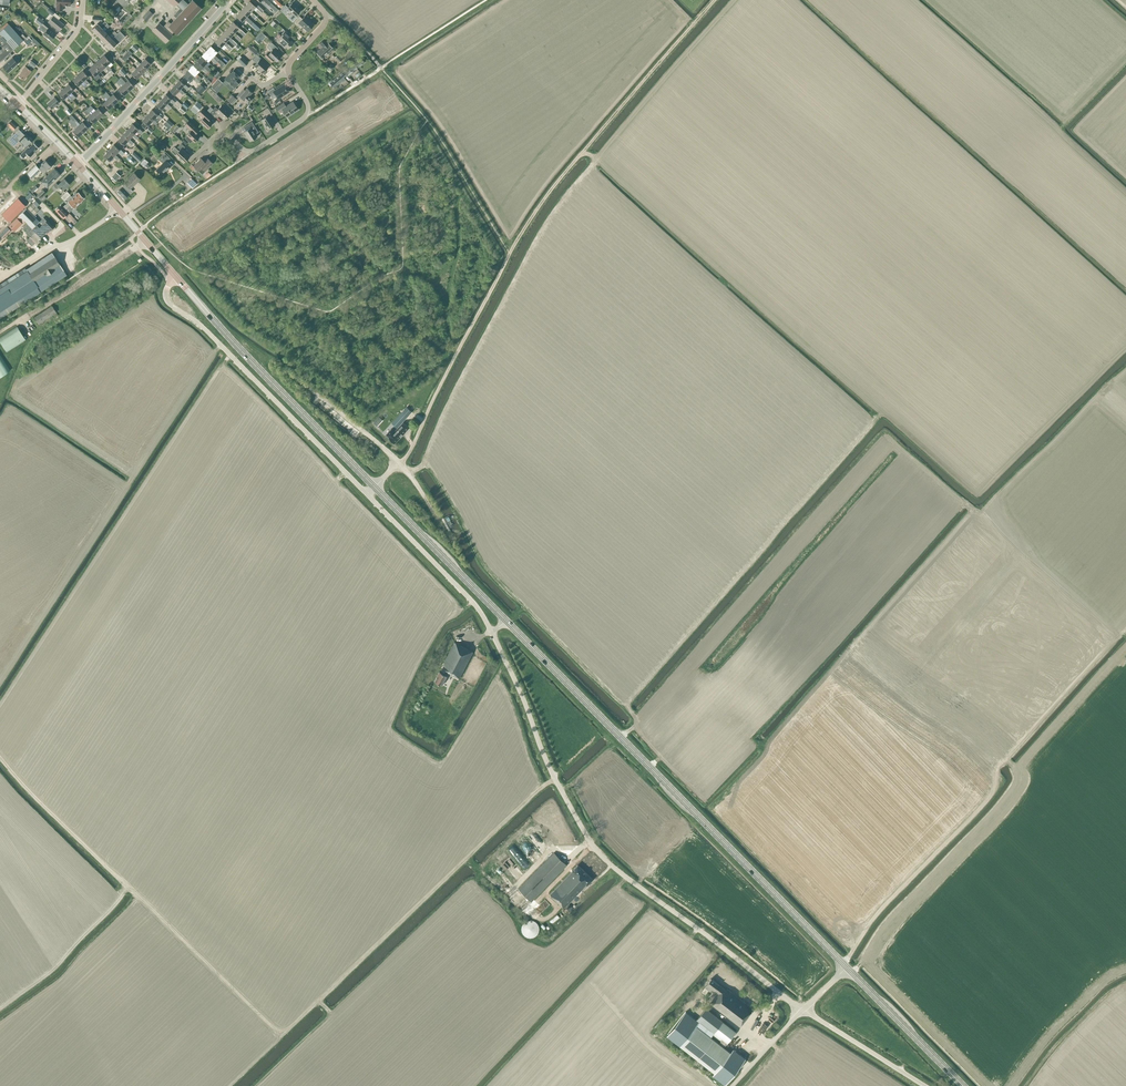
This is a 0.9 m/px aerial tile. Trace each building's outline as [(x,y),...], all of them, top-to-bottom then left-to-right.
[(56,10),(62,10),(62,5),(65,5),(65,6),(66,6),(66,5),(70,5),(70,0),(56,0),(56,5),(56,10)] [(152,30),(165,42),(172,35),(171,34),(174,31),(177,34),(201,8),(192,0),(188,4),(184,0),(168,0),(174,6),(176,4),(180,8),(173,15),(176,17),(171,23),(168,21),(163,27),(158,23),(152,30)] [(249,1),(245,6),(251,11),(255,6),(249,1)] [(289,10),(295,16),(300,11),(292,3),(288,7),(285,5),(280,10),(285,15),(289,10)] [(246,16),(251,11),(245,6),(240,11),(246,16)] [(143,17),(146,20),(152,14),(149,11),(143,17)] [(246,16),(240,11),(236,16),(242,21),(244,19),(246,21),(249,18),(246,16)] [(48,22),(59,31),(64,25),(58,20),(60,17),(54,13),(54,12),(52,15),(53,16),(52,17),(48,15),(45,18),(49,21),(48,22)] [(117,27),(120,29),(132,16),(129,13),(117,27)] [(301,25),(307,31),(313,25),(308,20),(309,19),(305,15),(302,19),(299,16),(294,22),(299,27),(301,25)] [(49,26),(44,22),(39,17),(36,21),(41,25),(40,27),(42,29),(41,30),(44,32),(43,34),(50,40),(55,34),(47,28),(47,29),(49,26)] [(97,24),(91,29),(96,34),(102,28),(104,27),(107,24),(105,21),(100,26),(97,24)] [(233,22),(228,27),(234,32),(239,27),(233,22)] [(19,36),(8,24),(0,31),(0,34),(2,36),(0,38),(0,61),(7,54),(9,52),(26,38),(22,34),(19,36)] [(96,34),(101,39),(107,33),(104,31),(109,26),(107,24),(104,27),(102,28),(96,34)] [(224,31),(230,37),(234,32),(228,27),(224,31)] [(101,39),(106,44),(112,38),(117,33),(114,31),(111,34),(109,36),(107,33),(101,39)] [(224,31),(219,36),(225,42),(230,37),(224,31)] [(283,44),(288,49),(293,43),(288,38),(290,36),(285,31),(282,33),(283,34),(277,40),(282,45),(283,44)] [(113,36),(112,38),(106,44),(111,49),(116,43),(114,41),(119,36),(117,33),(113,36)] [(225,42),(219,36),(215,41),(221,47),(223,44),(229,51),(232,48),(225,42)] [(328,54),(334,49),(324,39),(319,44),(322,47),(316,52),(322,58),(327,53),(328,54)] [(273,59),(276,61),(281,56),(275,50),(277,48),(271,42),(267,47),(270,50),(264,56),(268,59),(271,61),(273,59)] [(130,48),(135,52),(139,48),(134,43),(130,48)] [(247,47),(254,55),(251,58),(256,63),(254,65),(262,73),(268,66),(260,59),(261,58),(258,56),(260,54),(249,44),(247,47)] [(216,56),(214,54),(216,52),(210,46),(206,51),(214,58),(217,61),(220,64),(223,67),(225,64),(219,59),(216,56)] [(210,59),(212,61),(214,58),(206,51),(201,56),(207,61),(210,59)] [(351,51),(345,57),(348,60),(354,55),(351,51)] [(144,59),(140,63),(146,68),(151,63),(147,60),(150,57),(145,52),(141,57),(144,59)] [(104,55),(99,59),(105,66),(109,70),(111,69),(107,65),(110,62),(104,55)] [(236,58),(238,60),(237,60),(243,66),(247,62),(241,56),(241,57),(239,55),(236,58)] [(207,66),(205,64),(207,61),(201,56),(197,60),(205,68),(207,66)] [(7,72),(8,72),(18,63),(12,57),(2,66),(5,69),(5,70),(7,71),(7,72)] [(353,71),(357,68),(364,62),(361,57),(353,62),(351,64),(343,70),(347,75),(352,70),(353,71)] [(141,73),(146,68),(140,63),(138,61),(134,58),(132,60),(136,63),(138,65),(135,68),(141,73)] [(100,71),(105,66),(99,59),(94,64),(100,71)] [(22,70),(18,76),(24,80),(31,71),(29,69),(31,65),(34,67),(36,65),(30,60),(26,66),(25,66),(22,70)] [(198,71),(201,68),(203,70),(205,68),(197,60),(192,65),(198,71)] [(100,71),(94,64),(89,69),(95,76),(93,77),(95,80),(100,76),(97,74),(100,71)] [(192,65),(188,70),(196,77),(198,75),(196,73),(198,71),(192,65)] [(136,79),(141,73),(135,68),(131,73),(136,79)] [(83,70),(78,75),(88,86),(90,84),(85,79),(88,76),(83,70)] [(194,80),(196,77),(188,70),(183,75),(189,80),(192,78),(194,80)] [(238,84),(235,81),(239,76),(233,71),(228,76),(227,75),(224,78),(234,88),(238,84)] [(85,88),(88,86),(78,75),(72,80),(78,86),(81,83),(85,88)] [(121,77),(119,80),(128,90),(134,86),(128,80),(125,82),(121,77)] [(218,79),(211,87),(215,91),(222,82),(218,79)] [(128,90),(119,80),(116,82),(121,87),(118,89),(123,95),(128,90)] [(174,84),(179,89),(180,88),(182,86),(186,89),(188,87),(184,84),(179,80),(174,84)] [(63,88),(73,99),(76,97),(71,92),(74,89),(68,84),(63,88)] [(179,89),(174,84),(169,90),(174,94),(178,90),(182,94),(184,92),(180,88),(179,89)] [(201,94),(205,89),(200,84),(195,89),(201,94)] [(267,91),(273,99),(276,97),(278,99),(289,91),(284,84),(274,90),(273,87),(267,91)] [(71,102),(73,99),(63,88),(58,93),(63,99),(66,96),(71,102)] [(249,96),(252,92),(247,88),(244,91),(243,89),(236,96),(240,99),(241,98),(247,103),(252,99),(249,96)] [(118,100),(113,94),(110,96),(109,95),(104,89),(102,91),(103,93),(113,104),(118,100)] [(108,109),(113,104),(103,93),(101,96),(106,101),(103,103),(108,109)] [(166,103),(167,103),(169,100),(173,104),(175,102),(171,98),(171,99),(166,94),(161,99),(166,103)] [(232,95),(228,100),(232,104),(236,99),(232,95)] [(47,103),(52,109),(59,102),(54,97),(47,103)] [(166,103),(161,99),(156,105),(161,109),(165,105),(169,109),(171,107),(167,103),(166,103)] [(282,110),(287,117),(298,110),(293,101),(286,106),(283,103),(276,108),(278,112),(282,110)] [(224,120),(228,115),(229,116),(231,114),(222,104),(217,109),(215,107),(213,109),(210,107),(207,110),(215,118),(218,114),(224,120)] [(90,105),(88,107),(98,118),(103,113),(98,108),(95,110),(90,105)] [(89,113),(90,114),(87,117),(93,123),(98,118),(88,107),(83,112),(87,115),(89,113)] [(261,119),(268,129),(275,125),(269,116),(272,114),(267,107),(263,110),(266,116),(261,119)] [(211,117),(209,115),(202,108),(198,113),(203,118),(199,121),(207,128),(212,123),(208,119),(211,117)] [(147,114),(152,119),(153,119),(156,116),(158,117),(157,118),(159,121),(162,118),(158,114),(157,114),(152,109),(147,114)] [(152,119),(147,114),(142,120),(147,125),(151,121),(155,125),(157,123),(153,119),(152,119)] [(71,119),(83,132),(88,127),(83,121),(80,124),(75,119),(71,115),(69,117),(71,119)] [(83,132),(71,119),(68,121),(70,123),(75,128),(72,131),(78,137),(83,132)] [(167,131),(173,124),(167,119),(163,124),(167,127),(165,129),(167,131)] [(199,136),(196,133),(198,130),(188,120),(184,124),(191,130),(186,135),(187,135),(185,138),(190,143),(192,140),(194,142),(199,136)] [(243,132),(249,141),(257,136),(255,134),(258,132),(251,122),(243,127),(246,130),(243,132)] [(132,124),(128,129),(134,134),(137,130),(141,134),(143,132),(139,128),(138,129),(132,124)] [(21,143),(26,147),(31,141),(31,139),(30,138),(28,138),(24,134),(24,135),(18,129),(8,140),(13,145),(16,142),(17,142),(19,140),(20,142),(19,143),(20,144),(21,143)] [(134,134),(128,129),(123,134),(129,139),(132,135),(136,139),(138,137),(134,134)] [(129,139),(123,134),(118,139),(124,145),(127,141),(131,144),(133,142),(129,139)] [(34,152),(38,148),(33,143),(29,147),(28,147),(20,155),(23,158),(27,154),(30,157),(34,153),(34,152)] [(181,143),(176,148),(174,147),(171,151),(175,154),(175,155),(183,163),(189,156),(182,149),(185,147),(181,143)] [(109,150),(114,155),(115,154),(118,151),(122,155),(124,153),(119,149),(119,150),(113,145),(109,150)] [(114,155),(109,150),(104,155),(109,160),(113,156),(117,160),(119,158),(115,154),(114,155)] [(130,154),(135,159),(139,162),(141,159),(138,156),(133,152),(130,154)] [(168,169),(171,165),(167,161),(170,158),(164,153),(158,159),(162,163),(156,170),(161,175),(167,168),(168,169)] [(126,158),(132,164),(135,160),(129,155),(126,158)] [(202,174),(213,163),(207,158),(202,163),(199,160),(193,166),(195,167),(202,174)] [(48,162),(45,160),(42,163),(38,167),(36,164),(27,173),(32,178),(41,169),(44,173),(48,169),(51,166),(51,165),(48,162)] [(41,181),(47,187),(60,174),(54,168),(41,181)] [(111,176),(115,180),(120,176),(115,172),(111,176)] [(130,189),(140,179),(134,172),(124,182),(125,184),(117,191),(124,199),(132,191),(130,189)] [(62,190),(69,183),(64,178),(58,185),(56,183),(52,187),(55,190),(59,187),(62,190)] [(37,195),(40,198),(46,193),(42,189),(37,195)] [(61,197),(64,200),(70,194),(67,191),(61,197)] [(84,198),(78,192),(77,193),(76,192),(71,196),(72,197),(68,201),(68,202),(65,205),(65,204),(63,206),(61,205),(55,210),(63,218),(84,198)] [(18,198),(5,211),(2,214),(9,222),(12,219),(25,206),(18,198)] [(27,209),(34,216),(40,210),(37,207),(32,202),(27,208),(28,208),(27,209)] [(49,230),(49,231),(53,227),(43,218),(39,221),(27,208),(20,215),(32,228),(40,237),(46,231),(47,232),(49,230)] [(9,226),(14,231),(22,223),(17,218),(9,226)] [(1,233),(4,237),(10,231),(6,227),(1,233)] [(41,238),(40,237),(32,228),(28,232),(31,235),(26,240),(31,245),(35,242),(36,244),(37,243),(38,243),(39,242),(39,241),(40,240),(41,238)] [(66,275),(63,270),(52,252),(26,269),(27,270),(0,288),(0,318),(66,275)] [(33,318),(37,325),(56,312),(52,306),(33,318)] [(16,326),(0,337),(0,342),(7,352),(26,340),(16,326)] [(10,370),(0,354),(0,376),(10,370)] [(392,423),(397,428),(406,418),(401,413),(392,423)] [(378,424),(383,419),(380,416),(375,422),(378,424)] [(393,442),(394,443),(408,427),(404,423),(395,432),(391,429),(386,435),(389,438),(391,440),(393,442)] [(473,652),(454,642),(443,663),(445,663),(440,672),(439,672),(434,681),(442,685),(447,676),(446,675),(447,672),(459,679),(473,652)] [(518,889),(531,901),(566,865),(553,852),(518,889)] [(571,870),(572,871),(549,894),(563,907),(583,887),(583,886),(587,882),(588,883),(592,879),(577,864),(571,870)] [(567,913),(573,908),(569,904),(563,909),(567,913)] [(536,922),(533,920),(530,920),(528,920),(525,921),(523,924),(522,926),(521,929),(522,932),(523,934),(525,936),(528,937),(530,938),(533,937),(536,936),(538,934),(539,931),(539,929),(539,926),(538,924),(536,922)] [(710,1003),(740,1027),(754,1009),(727,989),(726,990),(719,985),(711,979),(707,984),(708,984),(707,985),(707,986),(705,988),(709,991),(711,989),(717,993),(710,1003)] [(725,1045),(737,1031),(705,1008),(696,1019),(713,1032),(711,1034),(709,1033),(698,1024),(681,1045),(705,1064),(715,1071),(732,1051),(725,1045)] [(774,1011),(767,1014),(770,1020),(777,1017),(774,1011)] [(746,1059),(756,1047),(749,1041),(739,1053),(746,1059)]
